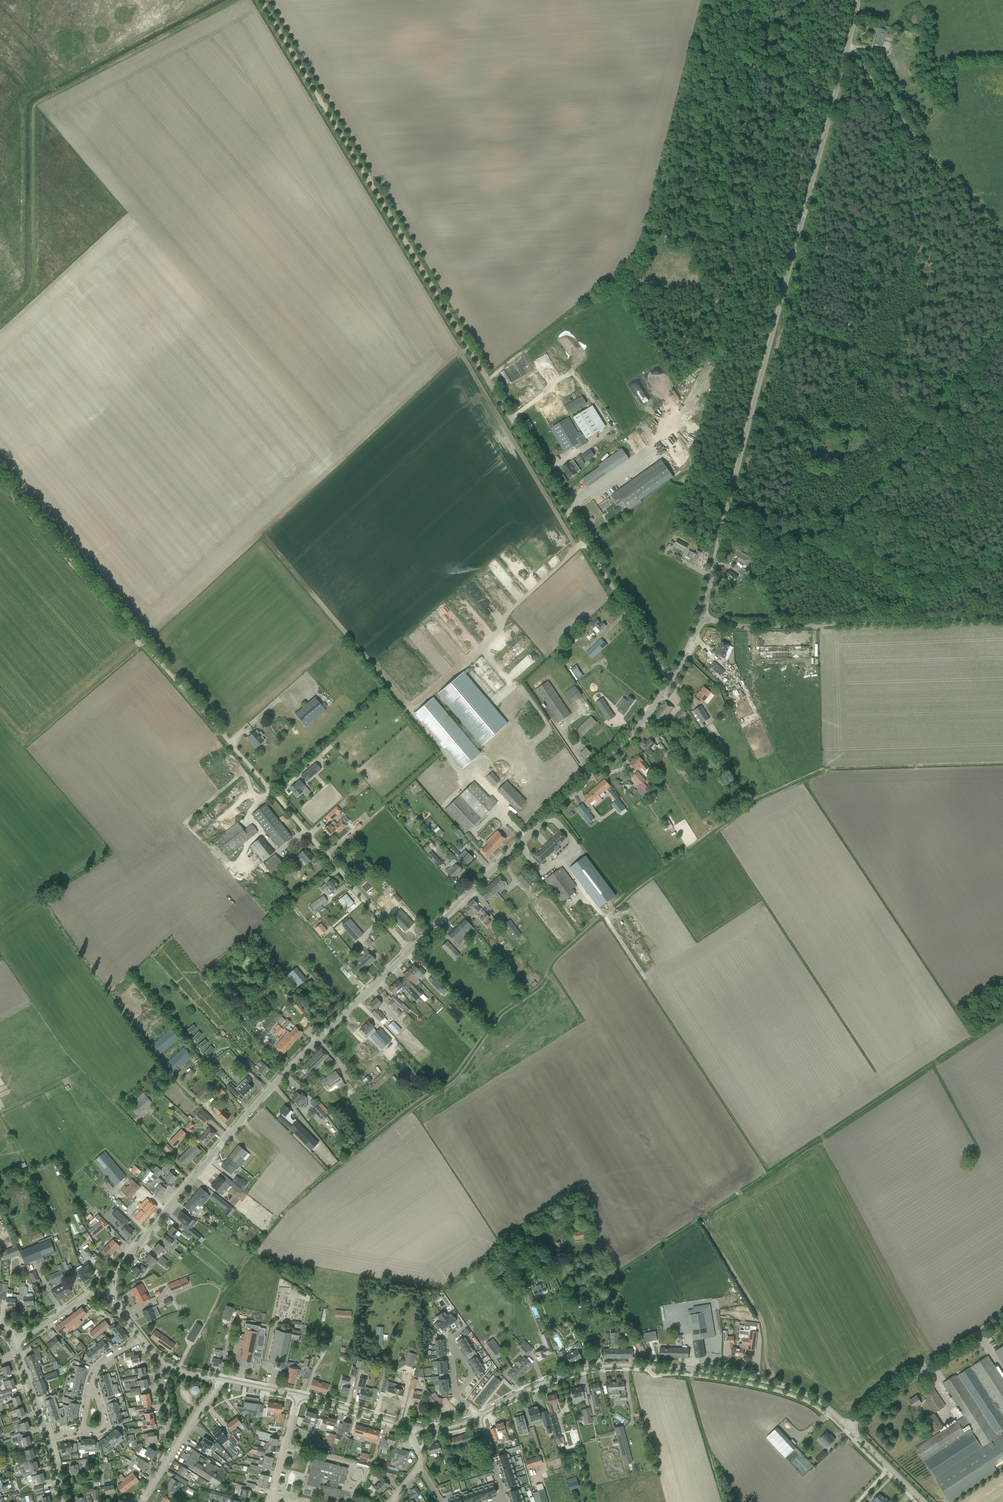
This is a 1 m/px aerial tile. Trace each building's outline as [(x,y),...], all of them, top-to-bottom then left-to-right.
[(873,45),(881,47),(884,37),(886,37),(887,32),(892,33),(894,28),(885,26),(883,31),(878,29),(873,45)] [(574,380),(560,380),(559,394),(574,394),(574,380)] [(532,387),(525,391),(522,387),(515,391),(525,407),(532,403),(528,397),(535,393),(532,387)] [(679,401),(684,398),(676,387),(671,390),(679,401)] [(565,406),(569,413),(586,403),(582,396),(565,406)] [(592,406),(573,418),(586,439),(606,427),(592,406)] [(570,420),(552,430),(564,450),(562,451),(563,454),(575,446),(577,449),(588,442),(583,435),(582,436),(580,432),(578,434),(570,420)] [(600,467),(587,476),(583,479),(588,487),(629,459),(622,449),(598,465),(600,467)] [(581,456),(586,462),(595,456),(590,450),(581,456)] [(562,468),(569,478),(577,473),(580,471),(573,460),(570,463),(562,468)] [(661,460),(611,495),(618,505),(620,508),(625,505),(629,511),(642,502),(641,500),(674,477),(661,460)] [(674,546),(685,552),(688,546),(677,540),(674,546)] [(688,562),(694,565),(699,556),(700,556),(701,553),(697,551),(695,554),(693,553),(689,551),(685,557),(690,559),(688,562)] [(737,560),(745,564),(749,556),(741,552),(737,560)] [(730,570),(725,576),(734,583),(736,580),(739,582),(743,577),(740,574),(738,577),(730,570)] [(446,618),(447,617),(451,620),(453,618),(447,612),(443,616),(446,618)] [(600,631),(606,626),(603,623),(601,624),(600,623),(597,619),(591,625),(594,628),(596,626),(597,628),(600,631)] [(586,653),(592,659),(607,645),(601,639),(597,643),(586,653)] [(714,654),(725,659),(727,655),(726,654),(730,646),(721,641),(719,646),(718,646),(714,654)] [(788,659),(788,646),(759,647),(759,659),(788,659)] [(470,666),(494,694),(505,684),(481,656),(470,666)] [(583,660),(572,666),(578,677),(588,671),(589,671),(586,666),(583,660)] [(725,671),(714,662),(710,667),(720,676),(725,671)] [(476,750),(507,724),(463,672),(438,693),(462,721),(456,726),(432,698),(415,713),(462,769),(480,754),(476,750)] [(535,690),(558,724),(571,714),(548,681),(535,690)] [(565,693),(572,703),(583,696),(575,685),(565,693)] [(696,696),(704,702),(711,693),(704,687),(696,696)] [(629,695),(618,710),(624,714),(628,709),(628,708),(635,699),(629,695)] [(295,714),(306,727),(325,710),(315,697),(295,714)] [(603,698),(596,703),(606,717),(612,713),(603,698)] [(669,713),(674,707),(670,705),(666,701),(649,722),(653,726),(656,728),(662,721),(666,725),(668,722),(664,719),(665,718),(666,716),(669,713)] [(692,712),(702,728),(705,726),(703,723),(709,719),(701,706),(692,712)] [(675,717),(679,720),(686,713),(682,709),(675,717)] [(574,733),(576,735),(578,733),(582,737),(597,723),(591,716),(574,733)] [(264,740),(256,731),(248,738),(256,747),(264,740)] [(691,737),(695,742),(699,739),(695,734),(691,737)] [(647,750),(645,751),(650,756),(653,753),(649,749),(655,744),(650,739),(646,742),(644,740),(640,743),(647,750)] [(661,750),(660,751),(663,755),(664,755),(668,751),(664,748),(664,747),(660,743),(657,746),(661,750)] [(585,747),(583,750),(579,755),(584,760),(591,753),(585,747)] [(680,757),(685,752),(682,748),(676,752),(674,751),(672,752),(679,760),(681,758),(680,757)] [(645,771),(647,774),(651,770),(649,768),(643,762),(643,761),(638,756),(634,759),(635,760),(630,764),(635,769),(639,765),(645,771)] [(673,765),(679,773),(684,770),(678,762),(673,765)] [(306,781),(321,769),(316,763),(301,775),(306,781)] [(468,802),(435,764),(420,777),(453,815),(468,802)] [(485,778),(493,786),(500,780),(492,772),(485,778)] [(640,786),(637,789),(641,793),(644,791),(645,793),(649,790),(643,783),(646,781),(638,772),(632,777),(640,786)] [(608,794),(614,802),(612,804),(619,814),(626,808),(612,790),(610,787),(611,786),(605,779),(584,797),(590,804),(595,799),(598,803),(602,800),(599,796),(605,791),(608,794)] [(299,780),(290,789),(297,797),(302,792),(303,794),(308,790),(299,780)] [(497,790),(516,810),(526,801),(507,781),(497,790)] [(576,808),(585,819),(591,814),(582,803),(576,808)] [(292,837),(265,804),(252,814),(278,848),(292,837)] [(351,812),(357,818),(365,810),(359,804),(351,812)] [(325,816),(330,821),(334,818),(341,811),(337,806),(329,813),(325,816)] [(591,814),(585,819),(588,823),(594,819),(591,814)] [(342,819),(336,824),(339,828),(336,830),(339,833),(347,826),(345,823),(348,821),(344,817),(342,819)] [(216,839),(228,855),(258,833),(252,824),(244,830),(237,822),(216,839)] [(339,828),(336,824),(332,827),(330,824),(324,829),(330,835),(336,830),(339,828)] [(485,842),(488,845),(481,850),(487,856),(505,839),(497,831),(485,842)] [(562,842),(566,838),(560,831),(551,839),(540,850),(541,851),(538,853),(537,852),(534,856),(541,863),(545,860),(544,859),(546,856),(547,857),(562,843),(562,842)] [(464,835),(470,841),(478,851),(481,848),(473,839),(474,838),(468,832),(464,835)] [(249,846),(258,857),(258,856),(262,861),(274,852),(262,836),(249,846)] [(448,850),(448,851),(460,862),(462,859),(467,864),(473,858),(468,853),(465,850),(462,853),(460,855),(452,847),(448,850)] [(292,851),(287,855),(295,864),(299,860),(304,866),(306,864),(310,861),(314,857),(310,854),(305,849),(301,852),(297,856),(292,851)] [(427,856),(437,868),(442,863),(432,852),(427,856)] [(264,863),(271,872),(274,870),(275,872),(280,868),(279,867),(282,863),(275,854),(264,863)] [(616,896),(585,856),(569,868),(600,908),(616,896)] [(450,867),(445,871),(449,875),(452,878),(458,873),(459,874),(462,870),(460,868),(456,864),(455,863),(456,862),(454,860),(452,860),(447,864),(450,867)] [(545,880),(561,902),(575,892),(573,889),(577,886),(563,868),(562,867),(545,880)] [(534,883),(523,872),(518,877),(520,880),(519,881),(527,889),(534,883)] [(500,875),(490,884),(497,892),(501,888),(500,887),(506,882),(500,875)] [(322,892),(329,887),(332,891),(338,886),(339,885),(336,882),(336,883),(332,878),(326,883),(319,888),(322,892)] [(428,894),(422,899),(429,906),(436,900),(430,892),(434,889),(425,879),(420,884),(428,894)] [(497,892),(490,884),(479,894),(482,898),(485,901),(493,894),(494,895),(497,892)] [(397,894),(408,907),(410,905),(407,901),(409,899),(402,891),(397,894)] [(346,894),(341,898),(347,905),(346,905),(348,908),(354,903),(346,894)] [(308,907),(309,909),(312,907),(314,910),(327,901),(323,895),(310,904),(311,905),(308,907)] [(378,903),(381,907),(387,902),(384,898),(378,903)] [(422,899),(414,905),(421,913),(429,906),(422,899)] [(465,910),(470,915),(473,912),(474,913),(479,908),(477,905),(478,904),(473,899),(467,905),(469,907),(465,910)] [(391,918),(404,932),(413,924),(410,920),(406,916),(407,915),(406,914),(405,914),(400,909),(391,918)] [(488,919),(489,918),(485,913),(479,918),(485,925),(486,926),(491,922),(488,919)] [(59,920),(64,928),(72,922),(68,915),(59,920)] [(342,926),(355,941),(359,937),(363,934),(350,919),(346,922),(342,926)] [(468,935),(467,935),(474,929),(465,919),(448,935),(457,945),(468,935)] [(503,925),(514,940),(521,935),(510,920),(503,925)] [(321,923),(317,926),(323,933),(326,930),(321,923)] [(442,947),(445,950),(454,960),(460,955),(447,941),(442,947)] [(352,952),(349,948),(341,956),(346,961),(348,959),(346,957),(352,952)] [(351,971),(356,977),(375,959),(370,953),(364,958),(362,957),(358,960),(359,960),(354,965),(355,967),(351,971)] [(414,965),(409,970),(418,979),(421,976),(419,975),(422,972),(424,975),(425,973),(420,967),(418,969),(414,965)] [(286,975),(293,984),(296,988),(306,979),(303,975),(296,967),(286,975)] [(405,976),(403,979),(423,1000),(425,998),(422,995),(423,994),(412,982),(413,981),(414,983),(418,979),(409,970),(403,975),(405,976)] [(433,975),(428,980),(440,992),(445,988),(433,975)] [(398,980),(393,984),(400,992),(401,993),(405,989),(416,1001),(418,998),(423,1003),(424,1001),(423,1000),(403,979),(400,981),(398,980)] [(400,992),(393,984),(388,989),(394,995),(391,998),(400,1006),(404,1011),(406,1013),(409,1010),(407,1008),(402,1003),(402,1004),(396,997),(400,992)] [(375,1009),(371,1013),(380,1022),(385,1017),(377,1008),(382,1004),(376,998),(370,1004),(375,1009)] [(395,1011),(399,1015),(402,1013),(397,1008),(399,1007),(392,1000),(389,1003),(390,1005),(395,1011)] [(301,1014),(304,1011),(297,1003),(294,1006),(301,1014)] [(276,1022),(281,1016),(275,1011),(274,1012),(262,1025),(269,1032),(271,1030),(270,1029),(276,1023),(276,1022)] [(360,1029),(364,1032),(366,1034),(374,1027),(368,1021),(360,1029)] [(388,1026),(396,1035),(401,1030),(393,1021),(388,1026)] [(193,1024),(186,1030),(189,1034),(196,1028),(193,1024)] [(284,1029),(279,1025),(275,1031),(279,1035),(284,1029)] [(284,1034),(287,1036),(290,1038),(292,1036),(296,1039),(302,1032),(295,1026),(290,1033),(288,1031),(284,1034)] [(159,1055),(180,1038),(172,1028),(151,1045),(159,1055)] [(371,1036),(382,1049),(391,1040),(393,1039),(391,1038),(392,1037),(384,1028),(382,1030),(380,1028),(371,1036)] [(198,1031),(192,1038),(196,1042),(202,1034),(198,1031)] [(287,1036),(277,1048),(284,1054),(296,1039),(292,1036),(290,1038),(287,1036)] [(205,1039),(197,1045),(200,1049),(208,1043),(205,1039)] [(210,1046),(204,1053),(208,1056),(214,1049),(210,1046)] [(301,1067),(308,1074),(328,1055),(321,1048),(301,1067)] [(243,1061),(253,1070),(256,1067),(248,1060),(246,1057),(243,1061)] [(258,1070),(264,1075),(269,1069),(264,1064),(260,1060),(257,1064),(261,1067),(258,1070)] [(165,1064),(174,1074),(177,1071),(168,1061),(165,1064)] [(216,1073),(220,1078),(225,1074),(221,1069),(216,1073)] [(323,1075),(319,1078),(328,1091),(336,1086),(339,1089),(345,1085),(335,1071),(325,1078),(323,1075)] [(368,1084),(373,1080),(368,1075),(364,1079),(368,1084)] [(248,1083),(251,1080),(247,1076),(244,1080),(246,1082),(237,1090),(230,1083),(227,1086),(237,1097),(240,1094),(244,1097),(253,1088),(248,1083)] [(193,1093),(201,1101),(213,1088),(205,1081),(193,1093)] [(215,1094),(220,1098),(226,1093),(220,1088),(215,1094)] [(295,1102),(299,1107),(302,1104),(301,1102),(306,1097),(300,1092),(298,1094),(297,1092),(295,1094),(294,1093),(292,1095),(293,1096),(291,1098),(295,1102)] [(137,1115),(155,1100),(149,1093),(146,1096),(143,1093),(132,1103),(134,1106),(131,1109),(137,1115)] [(220,1115),(218,1116),(225,1122),(229,1117),(226,1113),(223,1111),(216,1104),(213,1108),(220,1115)] [(281,1115),(278,1119),(289,1129),(310,1150),(318,1143),(296,1121),(293,1124),(285,1117),(291,1110),(285,1105),(279,1112),(282,1114),(281,1115)] [(312,1110),(321,1119),(326,1114),(318,1105),(312,1110)] [(196,1116),(205,1124),(210,1119),(201,1110),(196,1116)] [(325,1118),(337,1132),(338,1131),(327,1116),(325,1118)] [(193,1129),(192,1128),(194,1125),(191,1122),(185,1128),(190,1133),(193,1129)] [(199,1139),(206,1145),(216,1133),(209,1126),(205,1131),(206,1131),(199,1139)] [(169,1141),(175,1147),(187,1135),(181,1129),(173,1137),(169,1141)] [(163,1148),(170,1155),(175,1151),(167,1144),(163,1148)] [(179,1159),(186,1166),(192,1160),(201,1151),(200,1151),(194,1144),(179,1159)] [(238,1145),(229,1157),(240,1166),(241,1166),(245,1161),(243,1159),(248,1153),(245,1151),(238,1145)] [(110,1179),(106,1183),(111,1189),(115,1185),(115,1186),(126,1176),(105,1152),(94,1161),(110,1179)] [(229,1157),(222,1165),(228,1171),(233,1166),(237,1169),(240,1166),(229,1157)] [(169,1171),(173,1166),(167,1161),(163,1166),(160,1170),(156,1166),(154,1169),(152,1168),(151,1169),(155,1172),(153,1174),(158,1178),(163,1171),(164,1172),(167,1176),(165,1179),(171,1184),(176,1177),(169,1171)] [(134,1166),(130,1171),(134,1175),(136,1172),(139,1169),(134,1166)] [(143,1181),(141,1183),(144,1185),(149,1189),(155,1195),(159,1198),(166,1189),(162,1186),(157,1182),(159,1179),(158,1178),(153,1174),(151,1177),(145,1184),(143,1181)] [(220,1177),(212,1186),(221,1194),(225,1190),(226,1191),(232,1186),(220,1177)] [(125,1203),(141,1187),(132,1178),(120,1190),(123,1193),(119,1197),(125,1203)] [(243,1182),(240,1179),(236,1184),(242,1189),(247,1183),(244,1181),(243,1182)] [(184,1206),(188,1209),(192,1212),(198,1205),(200,1207),(203,1204),(202,1203),(205,1200),(203,1199),(208,1193),(201,1187),(184,1206)] [(238,1189),(236,1191),(242,1197),(245,1194),(238,1189)] [(233,1208),(229,1205),(219,1197),(216,1202),(229,1213),(233,1208)] [(142,1204),(131,1215),(140,1224),(156,1207),(150,1201),(144,1206),(142,1204)] [(128,1220),(116,1209),(111,1214),(117,1220),(118,1219),(120,1221),(124,1224),(120,1228),(120,1229),(121,1231),(128,1237),(134,1231),(127,1225),(129,1222),(127,1220),(128,1220)] [(181,1212),(178,1215),(179,1215),(177,1218),(187,1227),(193,1219),(189,1216),(188,1217),(182,1212),(181,1213),(181,1212)] [(107,1224),(98,1214),(95,1217),(98,1221),(88,1230),(93,1236),(107,1224)] [(579,1227),(580,1230),(573,1233),(575,1240),(581,1238),(582,1239),(588,1237),(584,1225),(579,1227)] [(167,1233),(169,1234),(176,1240),(178,1237),(181,1233),(172,1226),(167,1233)] [(201,1236),(190,1228),(187,1232),(198,1240),(201,1236)] [(187,1232),(184,1229),(181,1233),(187,1238),(188,1237),(189,1238),(191,1236),(191,1235),(187,1232)] [(176,1240),(169,1234),(167,1236),(166,1235),(165,1236),(164,1235),(162,1238),(162,1239),(162,1240),(170,1246),(171,1246),(174,1242),(176,1243),(178,1241),(176,1240)] [(20,1251),(25,1264),(35,1260),(37,1263),(45,1260),(43,1257),(55,1252),(50,1239),(20,1251)] [(100,1253),(103,1256),(107,1260),(119,1246),(113,1240),(100,1253)] [(161,1256),(166,1250),(164,1248),(158,1243),(153,1250),(159,1254),(161,1256)] [(20,1253),(17,1246),(6,1251),(10,1258),(20,1253)] [(84,1251),(91,1257),(94,1254),(87,1247),(84,1251)] [(144,1260),(148,1264),(150,1265),(153,1262),(154,1263),(156,1260),(149,1254),(144,1260)] [(165,1264),(159,1259),(157,1261),(163,1266),(167,1270),(169,1267),(165,1264)] [(84,1267),(82,1268),(88,1277),(91,1275),(92,1276),(93,1275),(93,1274),(94,1274),(90,1268),(91,1267),(88,1262),(83,1265),(84,1267)] [(59,1271),(48,1276),(51,1284),(65,1278),(64,1276),(66,1275),(61,1264),(57,1266),(59,1271)] [(89,1278),(88,1277),(82,1268),(81,1265),(74,1270),(76,1279),(80,1276),(83,1281),(85,1281),(88,1280),(88,1279),(89,1278)] [(133,1268),(130,1272),(136,1277),(139,1274),(141,1276),(147,1269),(142,1265),(139,1268),(136,1266),(134,1269),(133,1268)] [(36,1270),(29,1273),(32,1282),(39,1280),(36,1270)] [(167,1284),(170,1291),(181,1287),(179,1280),(167,1284)] [(544,1282),(531,1287),(534,1294),(547,1289),(544,1282)] [(27,1292),(27,1288),(26,1287),(25,1286),(25,1283),(20,1283),(20,1287),(19,1295),(23,1295),(23,1305),(33,1305),(33,1300),(33,1296),(33,1294),(31,1293),(27,1293),(27,1292)] [(71,1291),(66,1283),(55,1290),(54,1289),(51,1291),(57,1301),(65,1296),(65,1295),(71,1291)] [(131,1289),(138,1303),(146,1299),(147,1301),(150,1299),(142,1283),(131,1289)] [(534,1301),(530,1289),(524,1292),(528,1304),(534,1301)] [(7,1302),(7,1305),(15,1306),(15,1301),(15,1299),(16,1294),(12,1294),(6,1293),(6,1296),(6,1302),(7,1302)] [(714,1332),(711,1312),(710,1304),(693,1307),(693,1309),(688,1310),(689,1315),(695,1353),(696,1358),(705,1356),(702,1339),(715,1336),(714,1332)] [(229,1320),(233,1308),(227,1305),(222,1318),(229,1320)] [(81,1322),(79,1319),(86,1313),(81,1307),(63,1321),(69,1330),(70,1331),(81,1322)] [(142,1311),(144,1315),(145,1315),(148,1321),(155,1318),(158,1316),(154,1307),(151,1308),(142,1311)] [(335,1317),(351,1318),(351,1311),(335,1310),(335,1317)] [(444,1310),(440,1313),(449,1325),(450,1325),(454,1322),(453,1322),(456,1320),(454,1317),(457,1316),(453,1311),(451,1312),(447,1315),(444,1310)] [(436,1323),(434,1325),(437,1330),(440,1328),(442,1331),(445,1329),(448,1326),(449,1325),(440,1313),(436,1316),(439,1320),(436,1322),(436,1323)] [(753,1322),(754,1314),(740,1313),(739,1319),(747,1319),(747,1325),(756,1325),(756,1322),(753,1322)] [(89,1333),(94,1339),(110,1326),(105,1320),(89,1333)] [(69,1330),(63,1321),(55,1328),(60,1334),(64,1331),(66,1332),(69,1330)] [(203,1326),(196,1322),(191,1330),(195,1332),(193,1336),(196,1338),(203,1326)] [(108,1327),(115,1336),(123,1329),(118,1324),(116,1325),(114,1323),(108,1327)] [(241,1365),(240,1365),(242,1361),(246,1362),(246,1368),(245,1368),(252,1368),(253,1369),(259,1364),(260,1365),(261,1358),(262,1358),(263,1349),(264,1349),(265,1336),(266,1328),(265,1328),(260,1327),(260,1326),(245,1323),(246,1329),(245,1329),(244,1334),(240,1334),(240,1339),(239,1339),(236,1358),(237,1358),(235,1361),(240,1366),(241,1365)] [(273,1367),(289,1370),(289,1367),(290,1367),(290,1366),(291,1363),(287,1362),(292,1338),(298,1339),(300,1331),(289,1329),(289,1327),(287,1324),(284,1323),(281,1325),(280,1330),(275,1330),(270,1357),(269,1362),(273,1363),(273,1364),(273,1367)] [(750,1326),(750,1331),(744,1330),(743,1338),(742,1344),(740,1344),(739,1348),(733,1347),(733,1344),(734,1344),(734,1337),(727,1338),(727,1341),(728,1341),(728,1351),(732,1351),(731,1355),(743,1356),(744,1345),(748,1345),(747,1349),(755,1350),(757,1332),(756,1332),(757,1327),(750,1326)] [(464,1337),(457,1341),(460,1346),(468,1341),(466,1336),(470,1333),(466,1328),(462,1333),(464,1337)] [(123,1329),(115,1336),(119,1341),(120,1341),(121,1343),(124,1342),(123,1339),(127,1335),(123,1329)] [(150,1337),(170,1351),(175,1344),(168,1339),(155,1330),(150,1337)] [(615,1345),(618,1345),(618,1332),(610,1332),(610,1349),(603,1349),(603,1358),(617,1358),(617,1349),(615,1349),(615,1345)] [(552,1353),(546,1335),(542,1336),(546,1347),(541,1349),(541,1350),(535,1352),(536,1355),(535,1355),(537,1359),(538,1360),(546,1357),(545,1355),(552,1353)] [(105,1337),(97,1344),(103,1352),(109,1347),(107,1345),(110,1343),(105,1337)] [(47,1345),(50,1349),(53,1351),(61,1344),(56,1338),(47,1345)] [(493,1339),(487,1343),(496,1355),(502,1351),(493,1339)] [(640,1339),(634,1342),(637,1348),(643,1345),(640,1339)] [(94,1344),(90,1347),(98,1356),(103,1352),(97,1344),(94,1340),(92,1342),(94,1344)] [(468,1341),(460,1346),(462,1350),(471,1345),(468,1341)] [(533,1349),(528,1345),(524,1341),(518,1346),(527,1355),(533,1349)] [(559,1352),(560,1354),(562,1359),(566,1357),(570,1363),(581,1358),(579,1353),(577,1350),(582,1348),(579,1342),(574,1344),(577,1349),(573,1351),(572,1350),(569,1351),(570,1353),(566,1355),(563,1350),(559,1352)] [(73,1352),(66,1344),(63,1347),(69,1354),(72,1358),(76,1355),(75,1354),(73,1352)] [(471,1345),(462,1350),(465,1355),(474,1350),(471,1345)] [(618,1349),(618,1345),(615,1345),(615,1349),(617,1349),(617,1358),(632,1358),(632,1353),(632,1349),(618,1349)] [(994,1351),(1002,1365),(1002,1346),(994,1351)] [(98,1356),(90,1347),(89,1347),(88,1348),(90,1350),(83,1356),(88,1361),(90,1359),(92,1361),(98,1356)] [(211,1365),(220,1367),(221,1360),(216,1359),(217,1354),(218,1349),(215,1348),(214,1353),(213,1358),(211,1365)] [(659,1357),(688,1358),(689,1349),(660,1348),(659,1357)] [(37,1361),(41,1359),(38,1352),(26,1356),(35,1381),(43,1378),(42,1376),(37,1361)] [(47,1353),(50,1362),(55,1360),(49,1352),(47,1353)] [(125,1354),(126,1361),(131,1360),(132,1364),(135,1363),(140,1362),(138,1355),(134,1355),(134,1352),(129,1353),(125,1354)] [(405,1365),(414,1367),(418,1355),(408,1352),(405,1365)] [(477,1355),(468,1360),(471,1365),(480,1360),(477,1355)] [(507,1375),(515,1382),(532,1364),(524,1358),(523,1359),(519,1356),(513,1363),(516,1366),(507,1375)] [(988,1356),(956,1376),(955,1375),(942,1383),(964,1417),(933,1436),(915,1448),(923,1460),(936,1479),(950,1501),(997,1471),(994,1466),(1002,1460),(1002,1379),(988,1356)] [(289,1367),(289,1370),(287,1381),(295,1382),(296,1378),(298,1379),(299,1373),(304,1374),(304,1372),(308,1372),(309,1367),(310,1359),(305,1358),(304,1366),(305,1367),(305,1369),(299,1368),(299,1364),(291,1363),(290,1366),(290,1367),(289,1367)] [(480,1360),(471,1365),(474,1370),(483,1365),(480,1360)] [(8,1365),(2,1368),(1,1366),(0,1366),(0,1372),(3,1371),(4,1375),(7,1374),(8,1374),(11,1373),(8,1365)] [(76,1369),(75,1374),(85,1375),(86,1368),(72,1365),(72,1368),(76,1369)] [(483,1365),(474,1370),(477,1375),(486,1369),(483,1365)] [(134,1373),(138,1373),(139,1376),(146,1375),(145,1367),(138,1368),(133,1369),(134,1373)] [(43,1378),(35,1381),(39,1394),(48,1391),(44,1382),(58,1376),(56,1371),(42,1376),(43,1378)] [(101,1383),(111,1380),(115,1379),(114,1377),(110,1378),(109,1373),(99,1376),(101,1383)] [(70,1378),(69,1380),(83,1383),(85,1375),(75,1374),(74,1378),(70,1378)] [(492,1375),(488,1380),(497,1387),(501,1381),(494,1376),(492,1375)] [(341,1390),(340,1394),(347,1396),(348,1392),(349,1388),(347,1387),(348,1384),(349,1384),(350,1379),(342,1377),(341,1382),(344,1383),(343,1386),(342,1386),(341,1390)] [(387,1395),(395,1397),(397,1393),(398,1390),(397,1390),(399,1385),(394,1384),(394,1386),(387,1383),(388,1378),(384,1377),(383,1382),(381,1387),(385,1388),(386,1387),(389,1388),(387,1395)] [(361,1387),(361,1388),(358,1398),(370,1401),(372,1392),(366,1391),(366,1390),(364,1389),(366,1379),(360,1378),(358,1386),(361,1387)] [(4,1386),(6,1390),(10,1388),(15,1386),(13,1379),(7,1381),(3,1382),(4,1386)] [(147,1382),(147,1379),(140,1380),(135,1381),(136,1385),(141,1384),(141,1388),(150,1386),(149,1382),(147,1382)] [(326,1393),(329,1384),(313,1379),(310,1388),(326,1393)] [(73,1383),(72,1388),(82,1390),(83,1383),(69,1380),(69,1381),(69,1382),(73,1383)] [(101,1383),(103,1390),(113,1387),(117,1386),(116,1384),(112,1385),(111,1380),(101,1383)] [(488,1380),(484,1385),(493,1392),(497,1387),(488,1380)] [(618,1382),(609,1382),(610,1391),(609,1391),(610,1396),(616,1396),(616,1400),(620,1400),(619,1391),(618,1382)] [(596,1393),(594,1394),(594,1391),(600,1390),(599,1388),(598,1383),(590,1385),(592,1394),(591,1394),(594,1407),(599,1406),(596,1393)] [(448,1385),(438,1386),(439,1392),(440,1392),(441,1396),(444,1397),(447,1396),(447,1391),(449,1391),(449,1388),(449,1385),(448,1385)] [(484,1385),(480,1390),(489,1397),(493,1392),(484,1385)] [(113,1387),(103,1390),(106,1397),(119,1393),(118,1391),(115,1392),(113,1387)] [(570,1391),(567,1392),(571,1404),(575,1403),(574,1397),(580,1396),(581,1400),(584,1400),(583,1395),(582,1393),(581,1387),(570,1389),(570,1391)] [(82,1390),(72,1388),(71,1392),(67,1392),(67,1394),(81,1397),(82,1390)] [(925,1400),(934,1413),(945,1406),(937,1393),(934,1389),(923,1396),(922,1396),(921,1395),(920,1395),(918,1397),(917,1396),(909,1401),(914,1408),(925,1400)] [(413,1396),(412,1401),(419,1402),(420,1397),(421,1391),(414,1390),(413,1396)] [(480,1390),(476,1395),(485,1402),(489,1397),(480,1390)] [(139,1395),(140,1401),(143,1401),(150,1399),(149,1393),(141,1394),(139,1395)] [(45,1400),(47,1407),(57,1404),(54,1397),(57,1397),(56,1394),(51,1396),(52,1398),(45,1400)] [(557,1402),(558,1402),(557,1398),(556,1394),(546,1396),(548,1401),(549,1404),(547,1405),(550,1413),(548,1414),(555,1439),(557,1445),(564,1442),(562,1436),(561,1437),(554,1412),(552,1404),(554,1403),(554,1404),(555,1404),(555,1405),(557,1404),(558,1403),(557,1402)] [(476,1395),(472,1400),(474,1401),(480,1406),(481,1407),(485,1402),(476,1395)] [(12,1398),(13,1402),(8,1404),(9,1407),(15,1406),(21,1403),(19,1396),(12,1398)] [(257,1407),(258,1401),(258,1399),(259,1399),(255,1398),(245,1396),(245,1397),(245,1399),(243,1407),(239,1407),(238,1407),(237,1407),(237,1408),(241,1414),(244,1411),(245,1411),(248,1411),(256,1412),(256,1416),(261,1417),(262,1413),(263,1408),(257,1407)] [(437,1397),(434,1407),(440,1409),(443,1399),(437,1397)] [(63,1408),(66,1409),(78,1411),(79,1404),(73,1403),(74,1400),(68,1399),(67,1402),(69,1402),(69,1406),(63,1405),(63,1408)] [(107,1404),(110,1411),(119,1408),(121,1407),(121,1405),(119,1406),(117,1401),(107,1404)] [(281,1413),(282,1404),(281,1404),(281,1403),(281,1402),(278,1402),(277,1402),(277,1403),(273,1402),(273,1401),(270,1401),(269,1401),(269,1402),(268,1402),(267,1407),(267,1408),(263,1408),(262,1416),(266,1416),(267,1411),(274,1412),(273,1418),(276,1418),(275,1426),(282,1427),(284,1414),(281,1413)] [(47,1407),(50,1414),(63,1410),(63,1408),(58,1409),(57,1404),(47,1407)] [(542,1418),(544,1426),(550,1425),(548,1419),(546,1411),(539,1413),(537,1406),(531,1408),(531,1409),(528,1410),(529,1416),(530,1416),(531,1422),(542,1418)] [(16,1410),(12,1411),(7,1413),(8,1416),(13,1414),(17,1413),(18,1417),(25,1414),(23,1407),(16,1409),(16,1410)] [(110,1411),(112,1418),(121,1415),(125,1414),(125,1411),(121,1413),(119,1408),(110,1411)] [(582,1409),(585,1424),(593,1422),(592,1417),(590,1418),(590,1415),(591,1414),(589,1408),(582,1409)] [(78,1411),(66,1409),(65,1414),(67,1415),(67,1416),(77,1418),(78,1411)] [(63,1410),(50,1414),(52,1421),(55,1420),(56,1423),(61,1421),(60,1419),(62,1418),(60,1413),(63,1412),(63,1410)] [(307,1411),(304,1419),(303,1418),(302,1423),(310,1425),(311,1420),(314,1421),(316,1414),(307,1411)] [(934,1413),(923,1420),(932,1434),(943,1426),(934,1413)] [(112,1418),(114,1425),(130,1420),(129,1418),(123,1419),(121,1415),(112,1418)] [(528,1433),(523,1415),(520,1416),(520,1417),(519,1417),(518,1416),(514,1418),(518,1431),(522,1430),(524,1434),(528,1433)] [(237,1417),(231,1421),(235,1427),(236,1427),(241,1423),(237,1417)] [(334,1426),(336,1419),(328,1417),(327,1420),(323,1419),(321,1425),(326,1427),(326,1428),(333,1430),(334,1426)] [(154,1418),(146,1419),(146,1420),(142,1420),(143,1423),(147,1422),(147,1426),(141,1427),(142,1431),(152,1429),(151,1425),(155,1424),(154,1418)] [(10,1434),(12,1438),(21,1435),(20,1432),(30,1428),(27,1421),(21,1423),(21,1424),(17,1425),(19,1428),(18,1429),(19,1431),(10,1434)] [(233,1433),(234,1433),(238,1429),(236,1427),(235,1427),(231,1421),(226,1425),(229,1429),(233,1433)] [(241,1424),(247,1431),(250,1429),(244,1421),(241,1424)] [(351,1423),(343,1421),(341,1429),(338,1428),(335,1438),(341,1440),(342,1433),(348,1435),(351,1423)] [(496,1427),(490,1429),(494,1441),(501,1439),(500,1436),(501,1436),(503,1435),(505,1442),(509,1440),(505,1429),(504,1427),(503,1422),(495,1425),(496,1427)] [(353,1434),(365,1438),(368,1428),(355,1425),(354,1430),(353,1434)] [(779,1426),(767,1437),(786,1458),(798,1447),(779,1426)] [(117,1428),(111,1432),(117,1440),(123,1436),(117,1428)] [(217,1433),(214,1435),(217,1439),(219,1440),(221,1443),(224,1441),(221,1438),(225,1435),(219,1428),(215,1431),(217,1433)] [(368,1428),(365,1438),(377,1441),(378,1436),(379,1431),(368,1428)] [(148,1440),(149,1443),(158,1442),(157,1435),(158,1435),(157,1431),(143,1434),(144,1440),(148,1440)] [(624,1431),(615,1433),(624,1465),(627,1464),(626,1459),(631,1458),(624,1431)] [(105,1437),(111,1445),(113,1447),(114,1445),(113,1443),(117,1440),(111,1432),(105,1437)] [(323,1443),(319,1439),(312,1432),(307,1436),(315,1443),(319,1447),(323,1443)] [(451,1443),(453,1450),(464,1447),(465,1448),(469,1446),(470,1447),(471,1447),(472,1449),(478,1447),(474,1436),(473,1432),(449,1439),(451,1443)] [(822,1436),(826,1441),(824,1443),(827,1447),(829,1445),(835,1439),(832,1436),(831,1437),(827,1432),(822,1436)] [(233,1434),(230,1436),(235,1442),(238,1439),(234,1433),(233,1433),(233,1434)] [(326,1442),(333,1444),(335,1437),(335,1435),(329,1433),(326,1442)] [(379,1449),(386,1451),(388,1444),(393,1446),(394,1444),(396,1436),(389,1433),(387,1439),(382,1437),(379,1449)] [(21,1435),(12,1438),(13,1443),(23,1440),(24,1446),(31,1444),(29,1436),(23,1438),(23,1434),(21,1435)] [(111,1445),(105,1437),(99,1441),(105,1449),(111,1445)] [(268,1443),(276,1445),(278,1439),(273,1438),(272,1437),(270,1437),(269,1439),(268,1443)] [(213,1443),(204,1438),(201,1443),(209,1448),(213,1443)] [(88,1452),(88,1439),(80,1439),(80,1442),(77,1442),(78,1449),(85,1449),(85,1452),(88,1452)] [(95,1439),(88,1439),(88,1452),(99,1451),(98,1442),(95,1442),(95,1439)] [(404,1469),(409,1452),(401,1450),(403,1442),(399,1440),(395,1454),(392,1461),(397,1462),(395,1467),(404,1469)] [(60,1450),(61,1453),(65,1452),(66,1453),(70,1452),(71,1457),(78,1455),(77,1448),(73,1449),(71,1442),(67,1443),(60,1444),(61,1449),(60,1450)] [(209,1448),(201,1443),(199,1442),(196,1447),(204,1452),(206,1449),(208,1450),(209,1448)] [(216,1442),(214,1444),(219,1450),(222,1448),(216,1442)] [(275,1452),(276,1445),(268,1443),(264,1442),(263,1447),(267,1448),(266,1449),(275,1452)] [(434,1444),(432,1445),(432,1444),(427,1446),(430,1455),(441,1451),(438,1442),(434,1443),(434,1444)] [(145,1454),(151,1458),(155,1451),(149,1447),(147,1451),(142,1448),(138,1454),(143,1457),(145,1454)] [(20,1449),(18,1450),(19,1455),(22,1454),(23,1460),(27,1459),(30,1458),(35,1457),(32,1449),(26,1450),(25,1448),(20,1449)] [(186,1460),(185,1461),(185,1460),(183,1464),(185,1465),(185,1464),(210,1480),(208,1482),(216,1487),(218,1485),(226,1472),(224,1471),(226,1469),(221,1466),(220,1469),(216,1474),(215,1473),(218,1467),(209,1462),(210,1460),(194,1450),(191,1448),(189,1451),(188,1451),(186,1454),(187,1454),(184,1459),(186,1460)] [(503,1454),(498,1455),(500,1461),(510,1457),(508,1453),(511,1452),(510,1448),(502,1451),(503,1454)] [(814,1459),(818,1462),(823,1457),(827,1454),(823,1450),(820,1453),(814,1459)] [(360,1455),(359,1459),(367,1462),(369,1455),(361,1453),(360,1455)] [(265,1455),(263,1461),(272,1464),(273,1457),(265,1455)] [(141,1469),(142,1469),(144,1470),(148,1463),(144,1461),(141,1459),(137,1457),(133,1463),(121,1456),(119,1459),(131,1466),(132,1467),(134,1464),(137,1466),(141,1468),(141,1469)] [(510,1457),(500,1461),(502,1466),(512,1463),(510,1457)] [(525,1461),(528,1468),(542,1463),(539,1457),(525,1461)] [(455,1459),(460,1478),(465,1477),(460,1458),(455,1459)] [(82,1468),(88,1466),(88,1464),(93,1463),(92,1459),(87,1460),(86,1459),(80,1460),(81,1463),(77,1464),(70,1466),(71,1470),(70,1470),(71,1474),(74,1473),(74,1474),(75,1473),(79,1472),(83,1471),(82,1468)] [(344,1483),(348,1468),(318,1460),(313,1459),(307,1484),(319,1487),(321,1478),(331,1480),(329,1487),(324,1485),(322,1493),(339,1498),(340,1493),(341,1490),(337,1489),(339,1482),(344,1483)] [(272,1464),(263,1461),(259,1460),(258,1463),(263,1465),(262,1467),(262,1468),(270,1470),(272,1464)] [(24,1469),(30,1468),(31,1472),(38,1469),(39,1469),(38,1465),(37,1466),(36,1462),(34,1463),(34,1461),(23,1464),(24,1469)] [(512,1463),(502,1466),(503,1471),(513,1468),(512,1463)] [(186,1472),(187,1469),(182,1466),(178,1472),(183,1476),(184,1475),(188,1478),(190,1474),(186,1472)] [(513,1468),(503,1471),(505,1476),(515,1473),(513,1468)] [(385,1475),(390,1476),(395,1477),(397,1471),(387,1469),(385,1475)] [(117,1486),(119,1488),(122,1492),(138,1480),(133,1472),(124,1479),(121,1474),(118,1476),(122,1481),(123,1482),(117,1486)] [(36,1475),(31,1477),(32,1480),(37,1479),(38,1483),(45,1481),(43,1473),(36,1475)] [(189,1478),(195,1482),(199,1476),(192,1473),(189,1478)] [(267,1482),(268,1476),(257,1473),(256,1476),(259,1477),(258,1480),(267,1482)] [(515,1473),(505,1476),(507,1481),(517,1478),(516,1478),(515,1473)] [(174,1478),(185,1486),(187,1482),(176,1475),(174,1478)] [(566,1479),(570,1490),(579,1487),(576,1476),(566,1479)] [(380,1481),(373,1487),(379,1493),(385,1488),(386,1489),(390,1485),(382,1477),(379,1480),(380,1481)] [(517,1478),(507,1481),(508,1487),(513,1485),(514,1488),(519,1486),(517,1480),(519,1480),(518,1477),(516,1478),(517,1478)] [(172,1478),(166,1488),(168,1490),(166,1494),(171,1498),(174,1493),(177,1490),(175,1489),(179,1482),(173,1479),(172,1478)] [(267,1482),(258,1480),(257,1486),(265,1488),(267,1482)] [(104,1484),(104,1487),(106,1494),(115,1492),(113,1487),(113,1485),(112,1482),(104,1484)] [(491,1495),(496,1493),(493,1482),(487,1484),(491,1495)] [(246,1486),(238,1484),(236,1490),(240,1491),(239,1495),(240,1495),(245,1497),(245,1496),(249,1497),(250,1490),(245,1489),(246,1486)] [(486,1497),(491,1495),(487,1484),(482,1486),(486,1497)] [(480,1498),(486,1497),(482,1486),(477,1487),(480,1498)] [(214,1496),(216,1492),(202,1488),(201,1487),(197,1495),(200,1496),(201,1493),(214,1496)] [(410,1494),(407,1496),(408,1498),(402,1501),(414,1501),(412,1499),(420,1493),(416,1487),(411,1489),(412,1490),(409,1492),(410,1494)] [(475,1500),(480,1498),(477,1487),(472,1489),(472,1491),(475,1500)] [(520,1488),(510,1491),(511,1496),(521,1493),(520,1488)] [(544,1489),(543,1490),(534,1493),(533,1493),(536,1501),(547,1501),(544,1489)] [(467,1493),(466,1491),(461,1492),(462,1494),(464,1500),(464,1501),(469,1501),(470,1501),(467,1493)] [(470,1501),(475,1500),(472,1491),(467,1493),(470,1501)] [(461,1501),(464,1500),(462,1494),(459,1495),(458,1493),(453,1495),(455,1501),(461,1501)] [(521,1493),(511,1496),(513,1501),(523,1498),(521,1493)] [(222,1500),(225,1501),(240,1501),(235,1500),(229,1498),(230,1495),(223,1494),(222,1498),(222,1500)] [(871,1501),(889,1501),(890,1501),(885,1497),(885,1498),(884,1499),(879,1494),(877,1496),(876,1496),(873,1499),(874,1500),(873,1501),(872,1501),(871,1501)]
